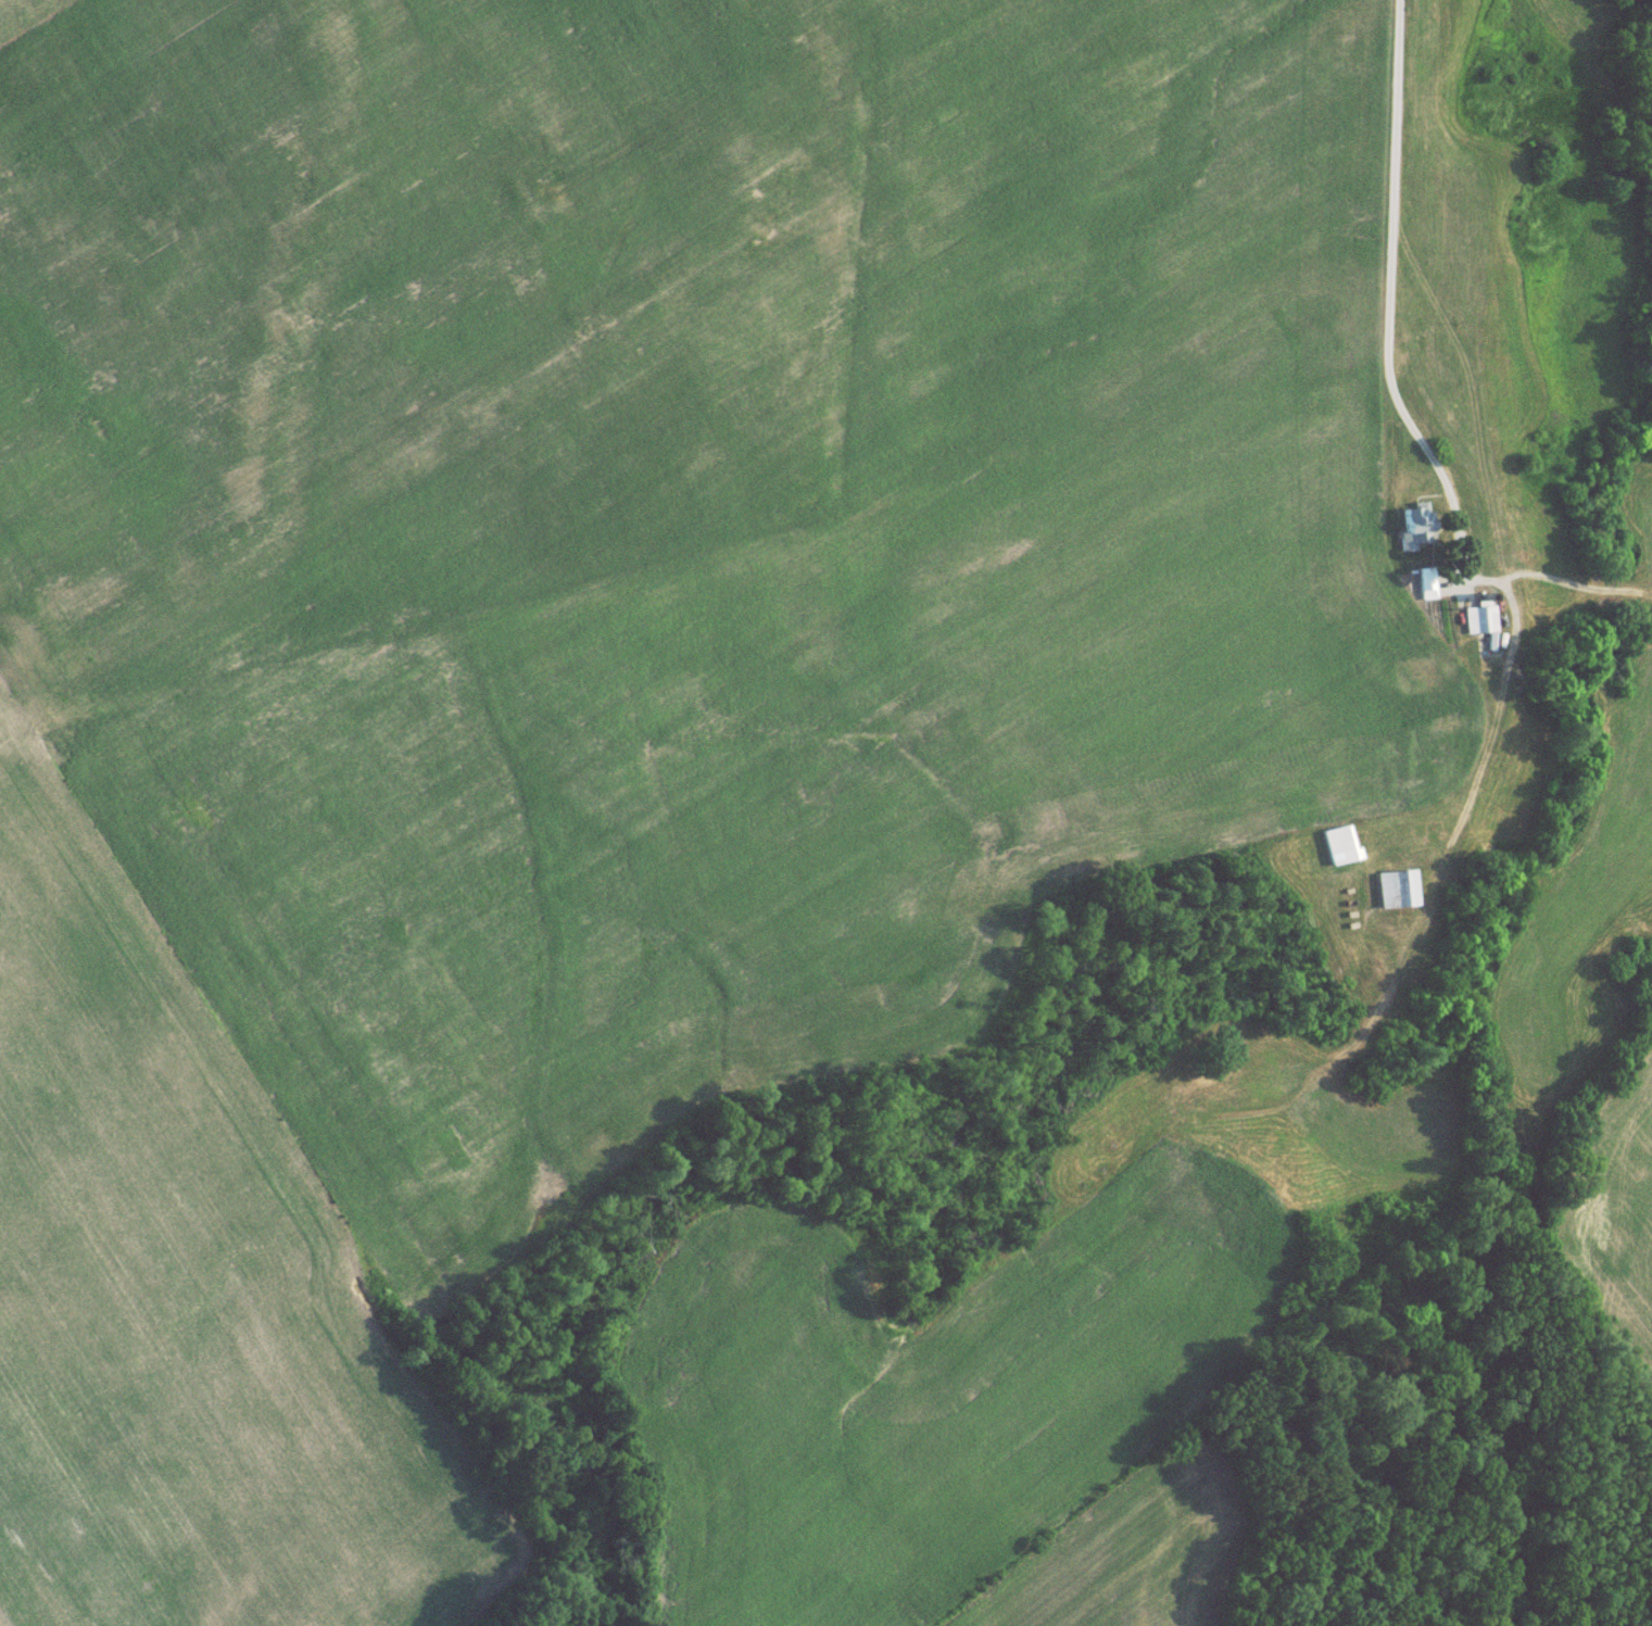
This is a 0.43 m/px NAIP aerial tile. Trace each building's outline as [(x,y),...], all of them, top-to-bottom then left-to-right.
[(1398,516),(1398,557),(1416,557),(1416,516),(1398,516)] [(1495,639),(1494,612),(1464,613),(1464,640),(1495,639)] [(1319,837),(1328,873),(1354,866),(1345,831),(1319,837)] [(1414,876),(1375,877),(1376,914),(1415,913),(1414,876)]
